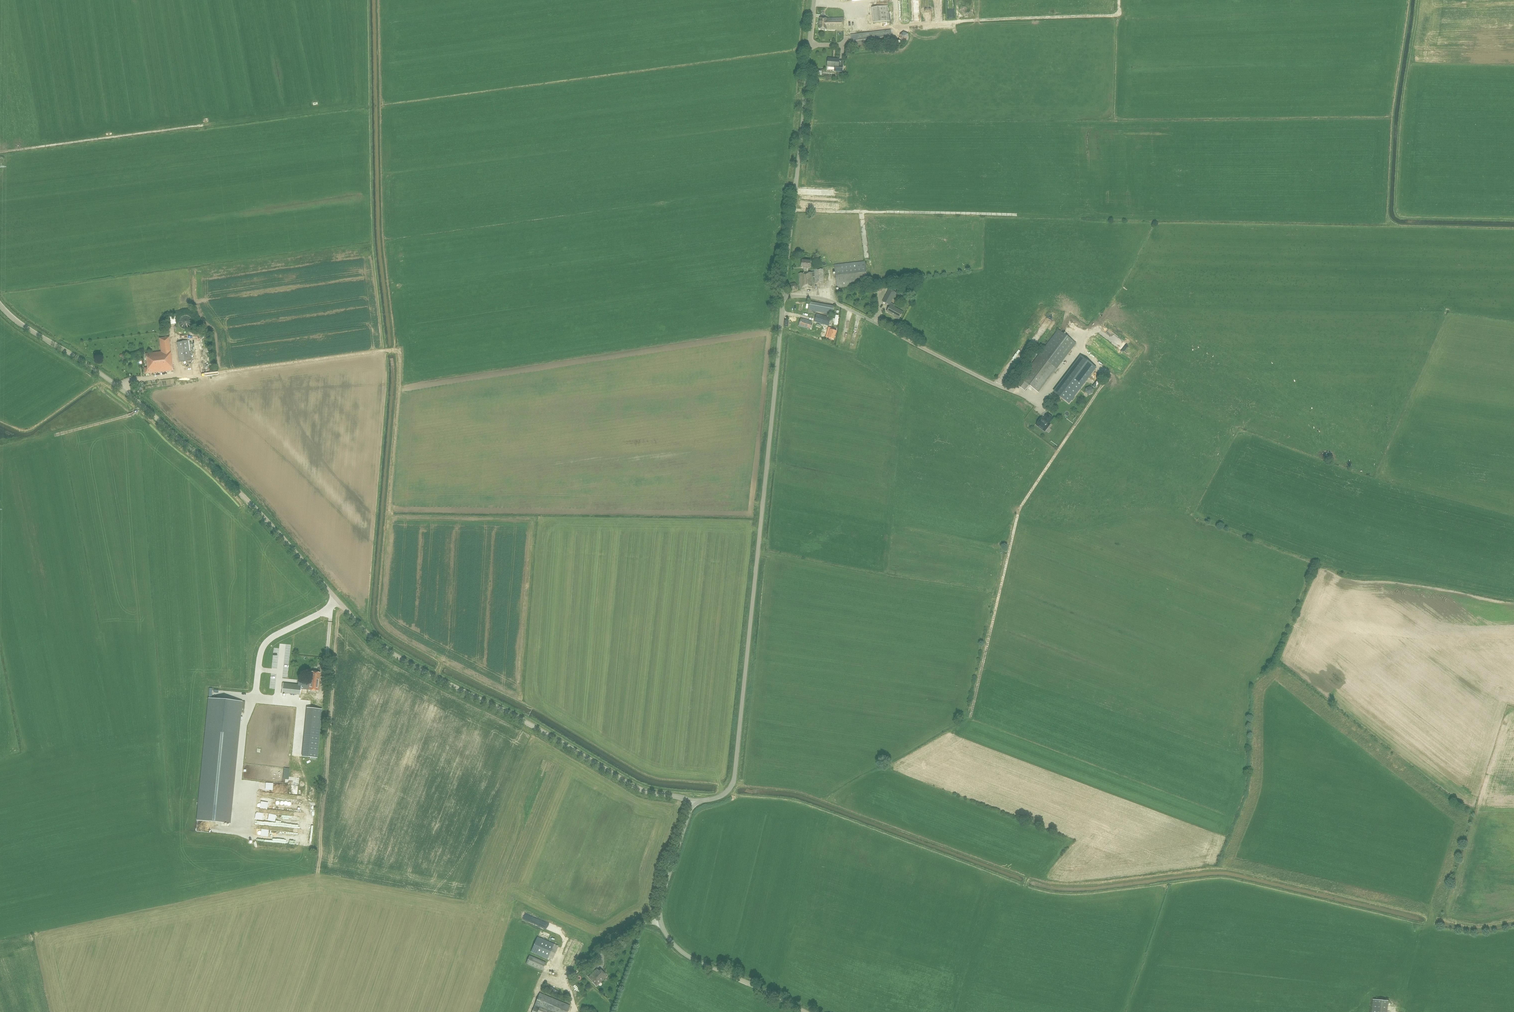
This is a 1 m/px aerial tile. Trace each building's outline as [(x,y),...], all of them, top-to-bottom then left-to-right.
[(916,20),(924,19),(923,0),(915,0),(916,20)] [(872,8),(874,23),(890,21),(888,6),(872,8)] [(820,18),(819,29),(826,29),(826,30),(843,29),(844,18),(830,18),(830,19),(827,18),(827,19),(820,18)] [(852,48),(892,43),(891,30),(851,35),(852,48)] [(900,40),(905,42),(909,39),(908,34),(904,32),(900,35),(900,40)] [(834,71),(842,72),(843,66),(839,66),(839,59),(828,59),(827,67),(835,67),(834,71)] [(823,283),(823,269),(814,270),(814,272),(807,272),(808,267),(810,268),(811,261),(802,260),(802,267),(804,267),(803,273),(799,273),(801,288),(814,286),(813,277),(814,277),(815,284),(823,283)] [(834,265),(837,288),(867,284),(865,261),(834,265)] [(792,292),(797,291),(798,286),(794,283),(790,284),(789,288),(792,292)] [(875,295),(874,288),(859,289),(860,296),(867,296),(867,299),(875,299),(875,295)] [(889,289),(882,301),(890,305),(887,311),(894,315),(894,316),(899,319),(903,312),(894,307),(895,305),(891,303),(896,293),(889,289)] [(832,303),(809,299),(807,308),(830,311),(832,303)] [(831,318),(817,314),(814,321),(829,325),(831,318)] [(183,329),(185,329),(188,329),(190,328),(191,326),(192,324),(192,321),(192,319),(190,317),(188,316),(186,315),(183,316),(181,317),(180,319),(179,321),(179,323),(179,326),(181,327),(183,329)] [(812,322),(801,318),(799,326),(810,329),(812,322)] [(1102,331),(1125,348),(1130,341),(1107,324),(1102,331)] [(850,341),(856,342),(858,328),(853,327),(850,341)] [(1057,331),(1039,354),(1019,381),(1016,379),(1014,383),(1024,391),(1029,385),(1038,392),(1075,344),(1057,331)] [(159,338),(161,352),(146,353),(147,367),(144,367),(145,373),(173,370),(171,351),(169,337),(159,338)] [(177,342),(180,362),(190,360),(188,340),(177,342)] [(1082,356),(1069,373),(1084,384),(1096,367),(1082,356)] [(1069,373),(1054,392),(1069,403),(1084,384),(1069,373)] [(1089,387),(1085,388),(1084,392),(1088,395),(1092,393),(1093,389),(1089,387)] [(1075,413),(1079,402),(1075,400),(1070,411),(1075,413)] [(1053,418),(1047,414),(1044,417),(1045,418),(1044,419),(1042,417),(1036,425),(1045,431),(1050,424),(1050,423),(1053,418)] [(310,672),(308,690),(318,691),(320,673),(310,672)] [(301,685),(283,683),(282,693),(300,695),(301,685)] [(240,712),(244,713),(245,702),(209,698),(199,804),(231,807),(240,712)] [(307,708),(302,756),(317,758),(322,709),(307,708)] [(231,807),(199,804),(197,820),(229,823),(231,807)] [(541,922),(543,925),(546,923),(541,916),(536,919),(539,923),(541,922)] [(558,946),(537,937),(531,952),(552,961),(558,946)] [(545,963),(529,956),(526,963),(542,970),(545,963)] [(402,971),(404,964),(398,962),(396,970),(402,971)] [(606,975),(604,972),(603,973),(601,970),(596,974),(594,972),(588,977),(593,982),(594,981),(597,984),(600,981),(601,982),(606,976),(606,975)] [(542,979),(539,988),(563,998),(566,989),(542,979)] [(570,1006),(540,993),(532,1011),(567,1011),(570,1006)] [(1384,998),(1371,997),(1369,1011),(1383,1011),(1384,998)]
